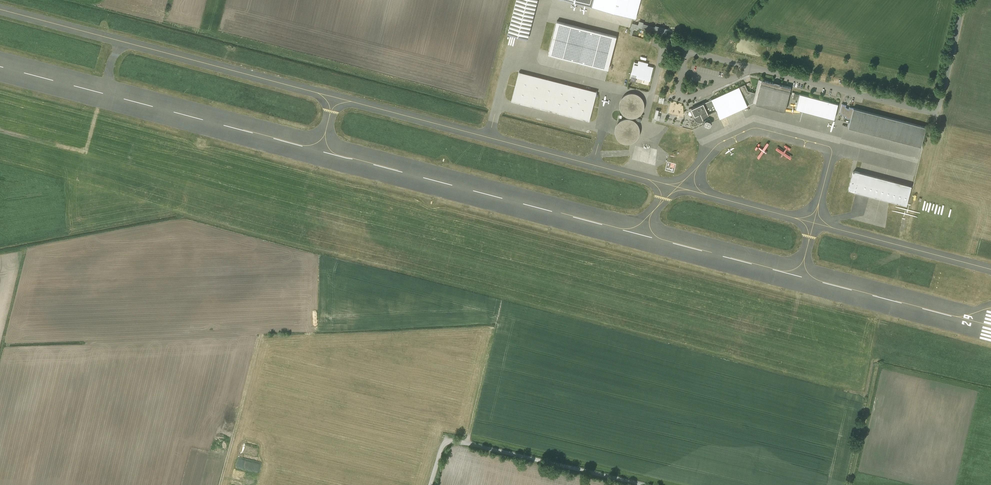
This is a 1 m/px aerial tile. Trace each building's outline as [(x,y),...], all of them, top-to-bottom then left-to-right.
[(508,34),(510,35),(527,39),(537,0),(516,0),(508,34)] [(591,6),(636,18),(641,0),(567,0),(591,6)] [(638,25),(632,23),(630,29),(631,29),(629,34),(632,35),(634,29),(637,30),(637,29),(638,29),(639,28),(653,32),(655,27),(643,24),(643,22),(639,21),(638,25)] [(616,37),(556,22),(556,24),(549,51),(548,55),(608,70),(616,37)] [(648,63),(638,60),(638,63),(634,62),(631,73),(637,75),(636,77),(650,80),(653,67),(647,65),(648,63)] [(597,92),(519,72),(515,86),(515,87),(511,101),(589,121),(593,107),(593,106),(597,92)] [(756,89),(755,92),(756,93),(753,102),(756,103),(761,84),(762,80),(759,79),(756,89)] [(773,83),(762,80),(761,84),(790,91),(791,87),(779,84),(779,83),(777,82),(774,82),(773,82),(773,83)] [(712,99),(719,117),(720,118),(753,103),(753,102),(756,93),(755,92),(748,91),(745,84),(712,99)] [(790,91),(761,84),(756,103),(785,111),(790,91)] [(644,107),(644,105),(643,100),(640,96),(636,94),(631,93),(627,94),(623,97),(620,101),(619,106),(620,110),(623,114),(627,117),(632,118),(637,117),(637,116),(641,114),(643,110),(644,107)] [(833,103),(799,94),(796,109),(834,119),(838,104),(835,103),(834,103),(833,103)] [(703,103),(691,108),(695,118),(697,120),(699,121),(701,120),(703,120),(705,125),(706,125),(708,125),(709,125),(710,125),(710,124),(712,121),(711,121),(719,117),(712,99),(710,100),(703,103)] [(846,107),(846,105),(842,104),(840,112),(843,115),(846,116),(845,117),(850,119),(853,108),(849,107),(849,109),(847,108),(846,107)] [(854,108),(853,108),(850,119),(849,123),(848,127),(921,146),(926,127),(854,108)] [(635,121),(632,119),(630,119),(627,118),(622,120),(619,122),(618,122),(616,126),(615,131),(616,135),(616,136),(619,140),(623,143),(628,143),(631,143),(633,142),(637,139),(639,135),(639,130),(638,125),(635,121)] [(911,186),(855,171),(853,172),(851,178),(848,190),(855,192),(864,194),(880,198),(889,200),(906,205),(911,186)]
